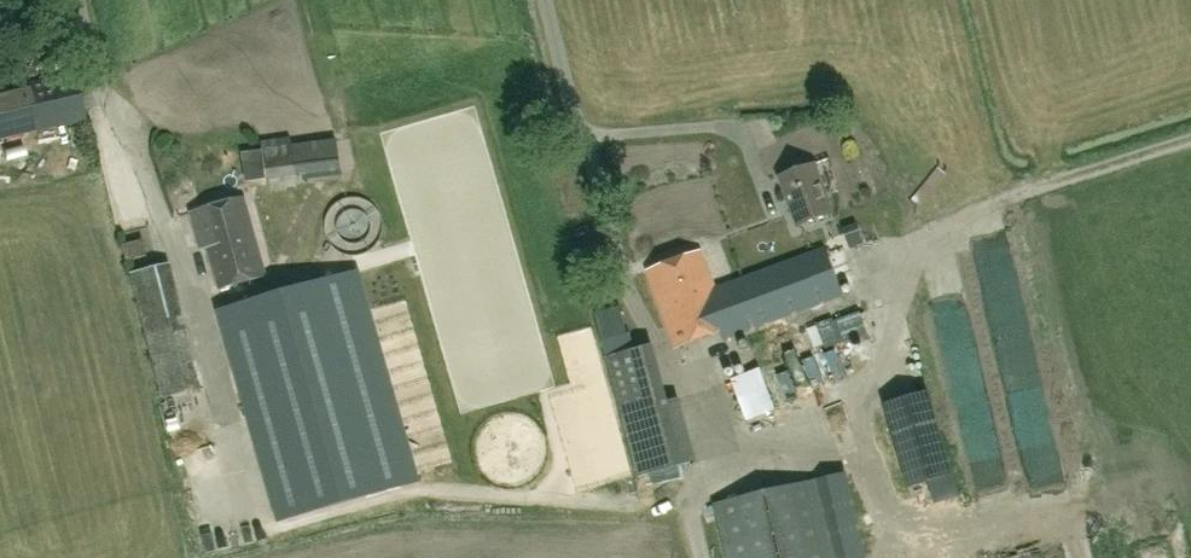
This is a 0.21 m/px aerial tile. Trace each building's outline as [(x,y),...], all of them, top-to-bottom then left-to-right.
[(66,125),(85,120),(78,83),(33,93),(32,88),(0,94),(0,140),(66,125)] [(267,181),(298,176),(341,170),(337,139),(264,148),(267,181)] [(797,227),(833,215),(816,164),(779,177),(797,227)] [(315,175),(315,185),(339,184),(339,175),(315,175)] [(266,277),(264,270),(244,198),(191,213),(201,250),(208,248),(220,290),(266,277)] [(848,248),(862,243),(857,228),(843,233),(848,248)] [(127,261),(146,256),(143,241),(123,246),(127,261)] [(843,296),(826,247),(715,287),(702,250),(647,270),(675,347),(722,331),(725,339),(843,296)] [(184,318),(170,264),(131,274),(145,328),(184,318)] [(303,292),(218,315),(268,495),(276,525),(416,486),(358,277),(303,292)] [(733,380),(749,420),(813,395),(786,322),(750,335),(760,369),(733,380)] [(982,324),(951,330),(973,450),(1003,444),(982,324)] [(846,332),(852,349),(866,344),(860,327),(846,332)] [(837,357),(851,351),(844,336),(830,342),(837,357)] [(806,364),(823,359),(818,343),(801,348),(806,364)] [(619,412),(664,400),(649,346),(605,358),(619,412)] [(1021,411),(1049,409),(1045,365),(1025,366),(1026,384),(1019,385),(1021,411)] [(909,488),(952,476),(927,388),(884,400),(909,488)] [(816,482),(718,505),(730,557),(834,557),(816,482)]
